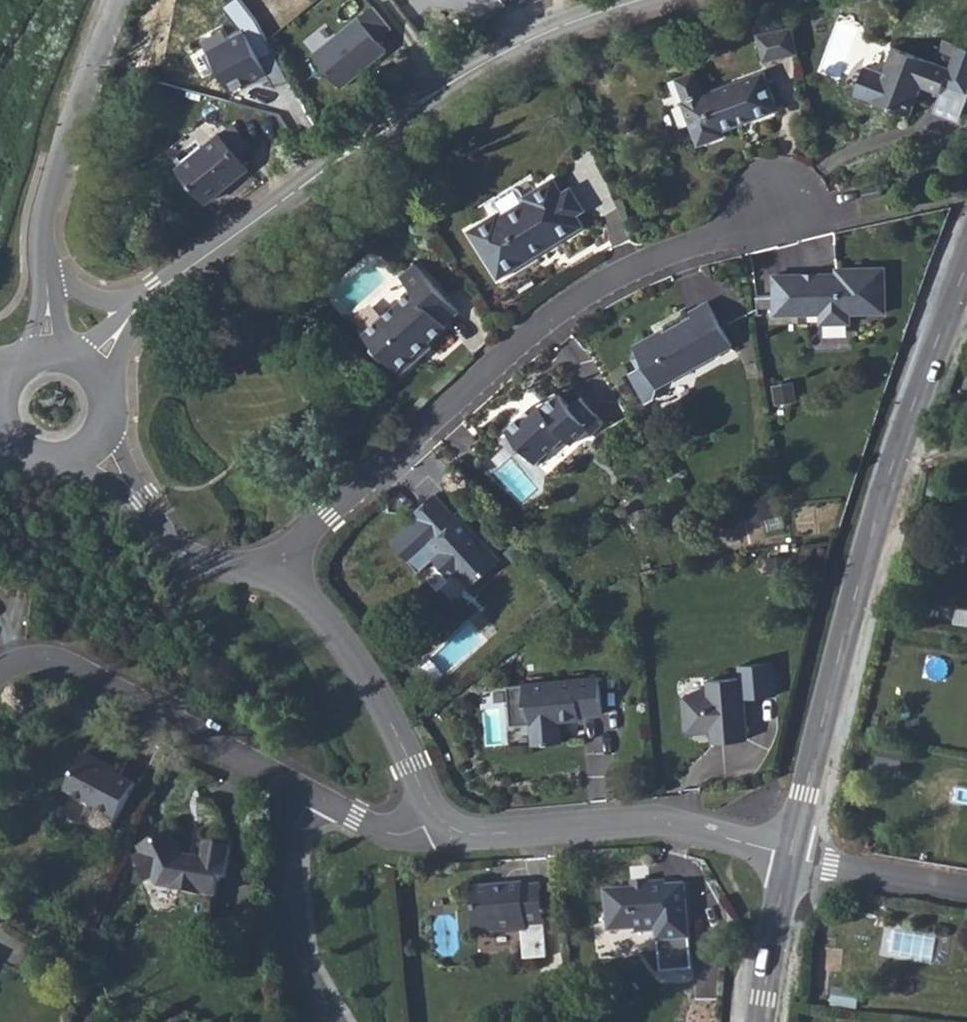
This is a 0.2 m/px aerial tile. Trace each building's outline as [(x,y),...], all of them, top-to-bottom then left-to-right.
[(241,1),(239,0),(222,0),(216,10),(232,18),(241,1)] [(393,29),(374,6),(317,53),(344,86),(388,51),(380,40),(393,29)] [(766,33),(786,28),(784,19),(763,23),(766,33)] [(290,78),(274,49),(261,56),(245,25),(229,34),(231,38),(205,52),(215,70),(221,67),(233,89),(257,76),(260,80),(270,75),(276,86),(290,78)] [(800,53),(794,26),(786,28),(766,33),(759,34),(765,61),(800,53)] [(961,44),(952,67),(896,46),(886,73),(867,66),(856,93),(912,115),(924,85),(942,92),(946,83),(966,91),(966,46),(961,44)] [(678,78),(686,101),(705,94),(696,71),(678,78)] [(756,118),(781,109),(766,71),(705,94),(686,101),(683,102),(699,146),(726,135),(724,130),(741,124),(739,119),(755,114),(756,118)] [(741,124),(756,118),(755,114),(739,119),(741,124)] [(252,146),(234,123),(181,166),(209,202),(250,168),(240,156),(252,146)] [(500,211),(470,230),(500,279),(531,260),(528,255),(552,241),(555,245),(586,226),(579,215),(588,210),(573,186),(564,191),(555,177),(525,196),(520,188),(515,187),(497,198),(496,203),(500,211)] [(882,185),(864,188),(866,199),(884,195),(882,185)] [(531,260),(555,245),(552,241),(528,255),(531,260)] [(375,342),(374,349),(384,359),(391,360),(403,374),(421,358),(417,353),(430,342),(448,326),(447,324),(461,312),(417,262),(402,276),(414,290),(366,332),(375,342)] [(806,274),(775,275),(775,297),(775,306),(775,315),(821,314),(821,324),(850,323),(850,313),(886,313),(885,268),(837,269),(838,274),(818,274),(818,279),(807,279),(806,274)] [(775,306),(775,297),(757,297),(758,306),(775,306)] [(733,346),(709,302),(691,312),(693,317),(666,332),(657,337),(656,334),(635,346),(637,350),(635,358),(640,368),(631,374),(647,402),(654,398),(659,388),(733,346)] [(434,346),(430,342),(417,353),(421,358),(434,346)] [(796,401),(794,385),(775,388),(778,404),(796,401)] [(571,406),(560,393),(543,408),(541,406),(528,417),(525,414),(508,429),(511,433),(504,439),(517,453),(524,447),(538,463),(566,437),(573,444),(590,429),(594,433),(603,424),(580,398),(571,406)] [(435,493),(412,514),(416,519),(393,540),(421,571),(435,558),(451,575),(457,570),(471,586),(501,560),(482,539),(479,542),(470,531),(473,529),(461,516),(458,519),(435,493)] [(482,539),(473,529),(470,531),(479,542),(482,539)] [(776,695),(773,663),(741,665),(742,677),(709,680),(710,692),(689,694),(684,699),(687,728),(692,732),(713,731),(721,730),(722,742),(748,739),(744,698),(776,695)] [(603,714),(600,677),(510,684),(513,724),(533,722),(535,744),(564,742),(562,721),(582,719),(582,716),(603,714)] [(722,742),(721,730),(713,731),(714,742),(722,742)] [(896,771),(900,752),(881,748),(877,767),(896,771)] [(87,754),(66,793),(118,820),(137,785),(118,775),(107,769),(109,765),(87,754)] [(109,765),(107,769),(118,775),(120,771),(109,765)] [(183,857),(172,834),(142,849),(144,855),(141,856),(139,863),(145,877),(152,879),(155,877),(156,882),(180,885),(179,890),(217,895),(220,878),(227,879),(232,849),(208,845),(205,860),(201,859),(198,861),(192,860),(190,858),(183,857)] [(632,882),(632,889),(648,888),(648,884),(650,884),(650,880),(632,882)] [(179,890),(180,885),(156,882),(158,887),(179,890)] [(632,889),(607,892),(610,931),(637,929),(637,932),(658,931),(661,972),(691,969),(685,885),(667,886),(667,883),(650,884),(648,884),(648,888),(632,889)] [(542,890),(541,885),(524,887),(523,884),(474,888),(478,934),(523,931),(525,960),(547,958),(544,920),(542,890)] [(937,935),(894,929),(890,954),(932,963),(937,935)] [(839,989),(838,995),(837,1005),(859,1008),(860,999),(860,992),(839,989)]
